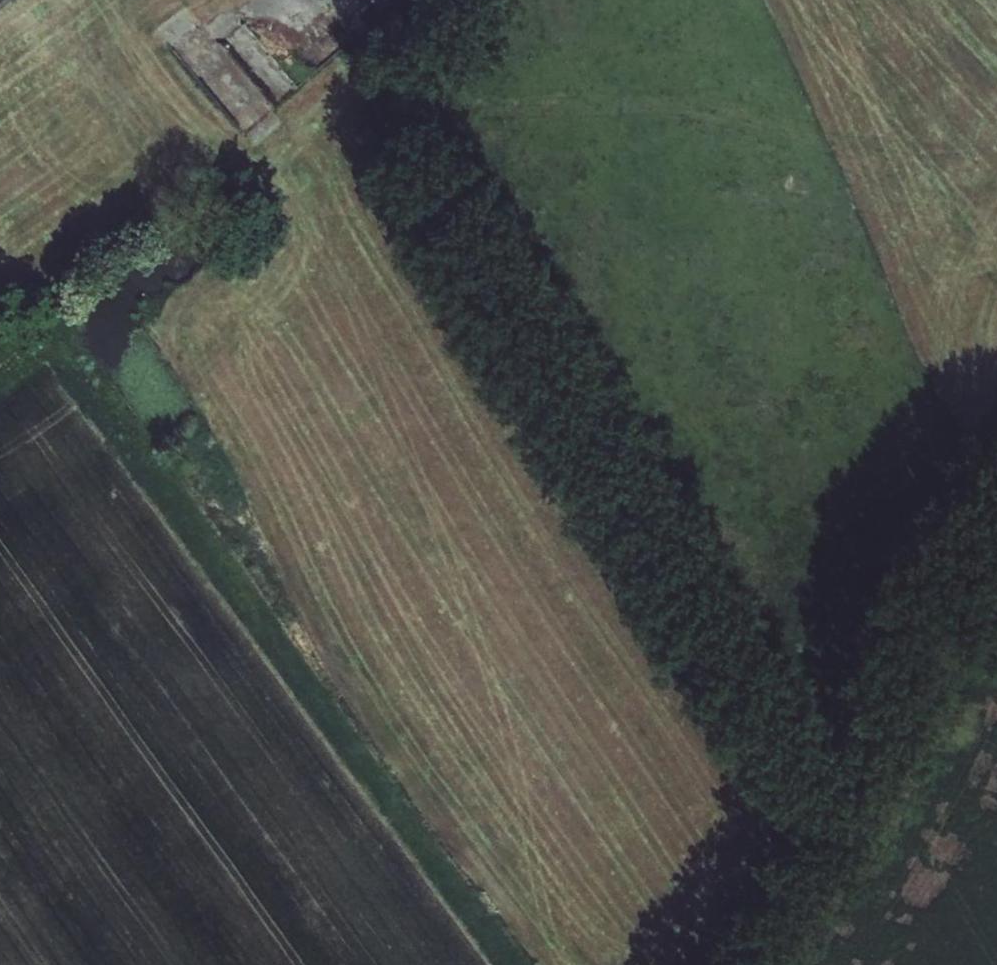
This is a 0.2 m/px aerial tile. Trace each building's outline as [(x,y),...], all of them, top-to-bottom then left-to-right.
[(380,11),(394,0),(371,0),(380,11)]
